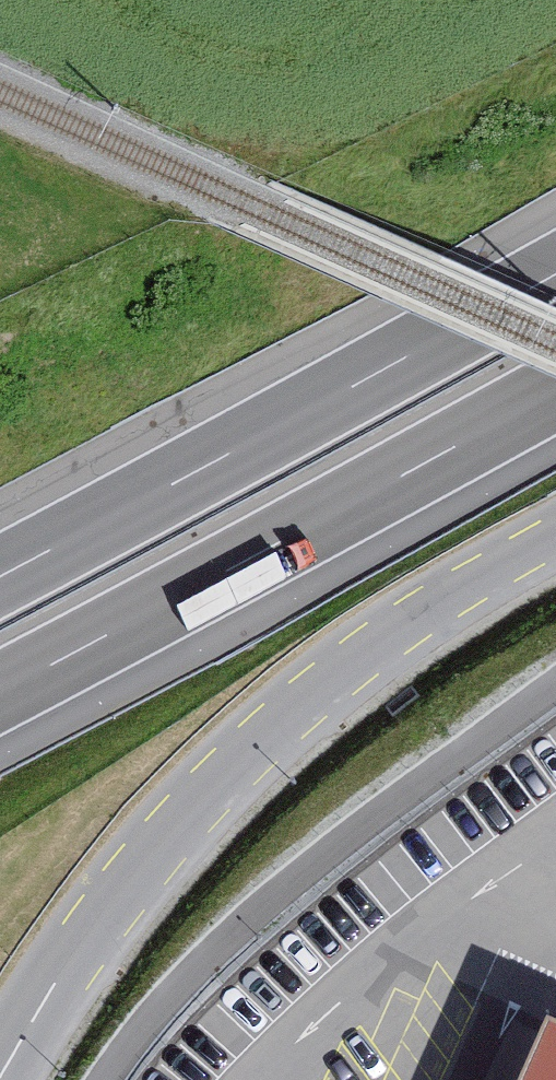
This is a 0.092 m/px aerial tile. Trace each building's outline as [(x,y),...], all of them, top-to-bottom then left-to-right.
[(543,1035),(522,1079),(555,1079),(555,1041),(543,1035)]
